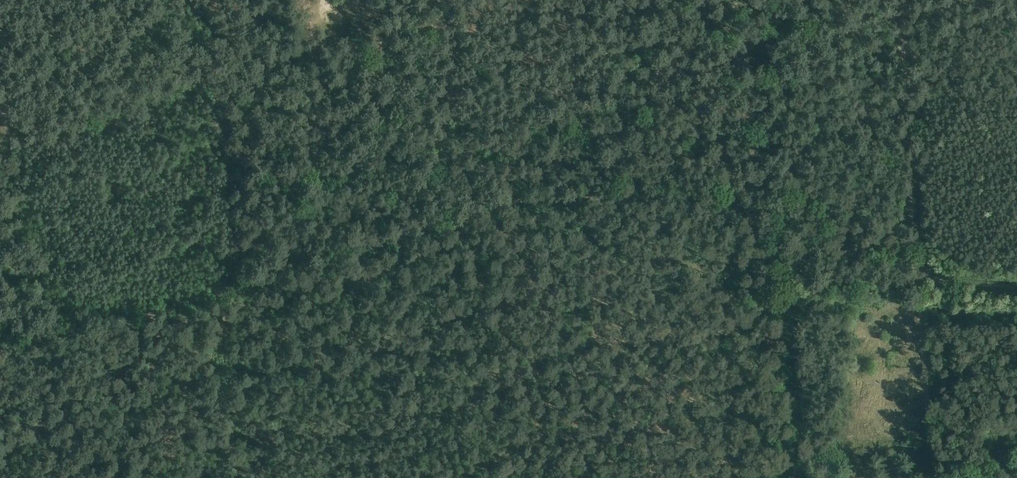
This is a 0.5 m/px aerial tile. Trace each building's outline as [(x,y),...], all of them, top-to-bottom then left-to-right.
[(898,333),(908,331),(907,318),(896,320),(898,333)] [(911,332),(919,332),(918,320),(910,321),(911,332)] [(999,434),(1007,433),(1007,428),(1009,428),(1009,422),(991,423),(992,429),(999,428),(999,434)]
